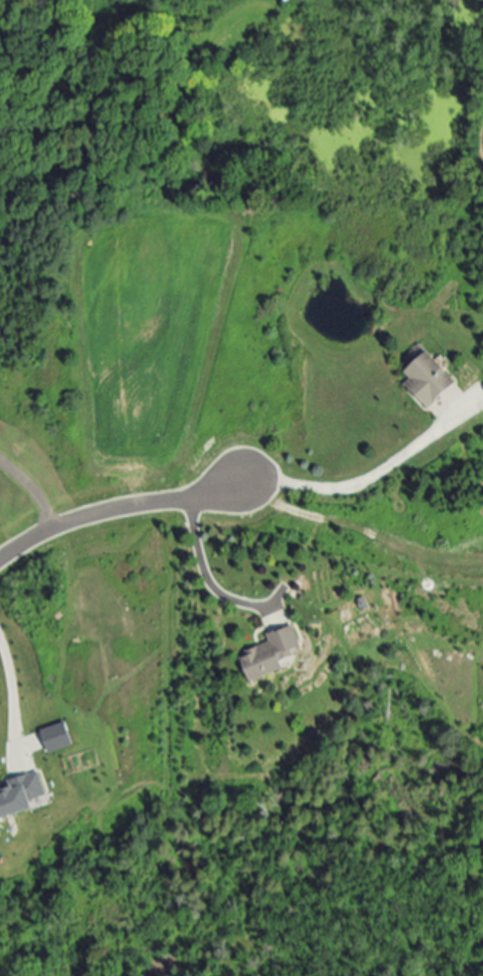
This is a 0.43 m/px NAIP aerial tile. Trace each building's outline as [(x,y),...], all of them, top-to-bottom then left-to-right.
[(405,374),(428,352),(457,384),(429,410),(406,385),(411,380),(405,374)] [(287,671),(251,681),(242,653),(272,644),(268,634),(297,625),(304,647),(282,654),(287,671)] [(8,742),(14,762),(26,758),(29,765),(35,763),(32,753),(50,747),(52,752),(77,744),(69,722),(8,742)] [(49,804),(0,819),(0,786),(40,773),(49,804)]
